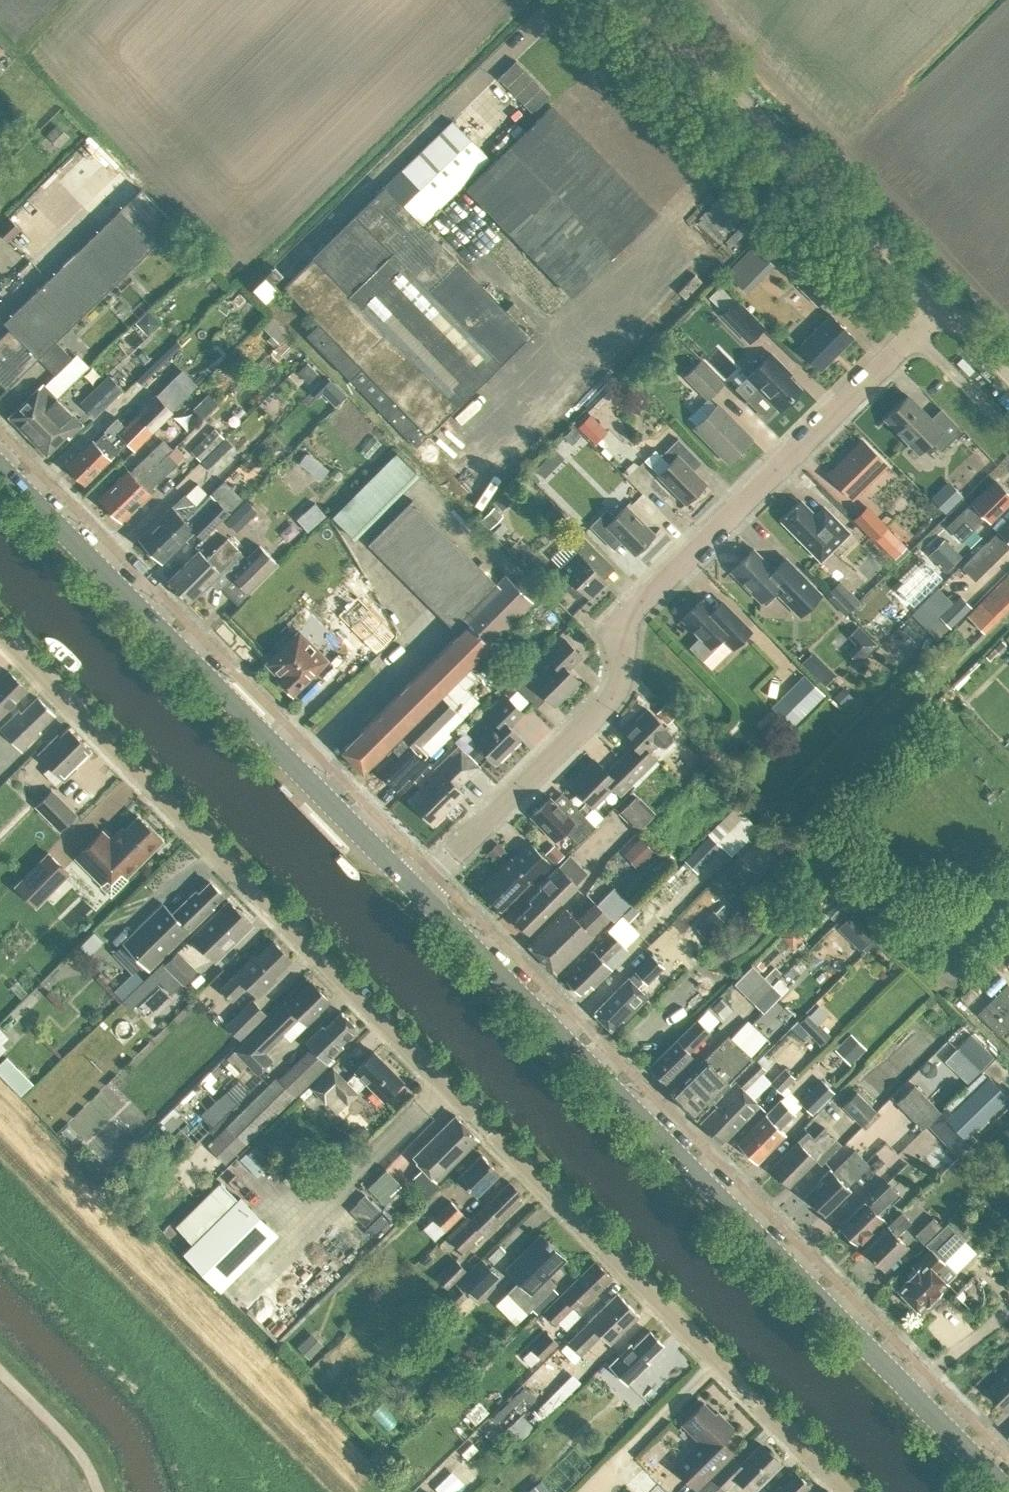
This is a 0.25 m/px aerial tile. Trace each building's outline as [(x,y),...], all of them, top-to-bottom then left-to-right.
[(571,293),(656,210),(550,104),(466,186),(571,293)] [(529,333),(534,329),(518,313),(521,310),(513,302),(505,309),(421,223),(488,157),(451,120),(283,285),(318,322),(306,334),(416,446),(530,334),(529,333)] [(59,147),(69,136),(57,124),(46,135),(59,147)] [(155,243),(176,222),(141,186),(120,207),(3,321),(9,328),(0,337),(0,377),(6,383),(12,383),(38,357),(56,375),(73,358),(56,340),(155,243)] [(722,193),(698,222),(722,241),(745,212),(722,193)] [(20,229),(9,217),(0,226),(0,234),(8,242),(20,229)] [(733,269),(754,287),(779,259),(758,240),(733,269)] [(818,306),(830,293),(809,272),(796,285),(818,306)] [(254,288),(265,299),(276,289),(265,277),(254,288)] [(763,327),(735,298),(720,313),(748,342),(763,327)] [(820,369),(853,337),(830,314),(797,347),(820,369)] [(278,360),(294,344),(286,336),(270,352),(278,360)] [(801,388),(781,368),(783,366),(771,353),(747,377),(735,388),(765,419),(777,408),(779,410),(801,388)] [(707,398),(724,382),(700,358),(684,375),(707,398)] [(308,382),(318,373),(307,362),(297,371),(308,382)] [(109,374),(80,402),(95,418),(124,389),(109,374)] [(333,381),(332,382),(326,376),(310,391),(316,398),(322,393),(334,405),(346,394),(333,381)] [(43,410),(56,397),(42,383),(8,416),(31,439),(52,418),(43,410)] [(202,399),(211,409),(218,403),(208,393),(202,399)] [(133,449),(172,411),(156,394),(124,425),(116,417),(103,430),(105,432),(94,442),(92,440),(91,441),(67,465),(84,483),(126,442),(133,449)] [(940,451),(961,430),(940,408),(930,418),(907,395),(885,418),(918,452),(930,440),(940,451)] [(81,422),(56,397),(43,410),(52,418),(31,439),(46,454),(65,435),(68,438),(82,424),(81,423),(81,422)] [(717,404),(694,427),(727,461),(751,438),(717,404)] [(589,414),(576,426),(593,444),(606,431),(589,414)] [(214,428),(191,451),(200,460),(223,438),(214,428)] [(203,461),(214,473),(237,450),(226,438),(203,461)] [(686,502),(705,483),(693,471),(687,465),(696,456),(678,438),(661,455),(655,449),(644,460),(657,474),(686,502)] [(110,509),(172,449),(163,440),(130,471),(128,469),(113,483),(115,484),(100,499),(110,509)] [(866,484),(886,464),(862,440),(828,474),(849,495),(863,481),(866,484)] [(175,446),(172,449),(110,509),(121,520),(135,506),(136,507),(155,489),(153,487),(185,456),(175,446)] [(986,469),(993,461),(979,446),(971,454),(986,469)] [(396,452),(332,517),(354,539),(419,474),(396,452)] [(308,483),(319,473),(310,464),(299,474),(308,483)] [(1008,500),(1008,495),(995,480),(971,503),(970,502),(946,526),(961,541),(985,517),(988,521),(1008,500)] [(954,486),(936,504),(945,514),(964,496),(954,486)] [(196,506),(197,505),(185,493),(139,538),(150,550),(183,518),(185,519),(197,507),(196,506)] [(210,493),(197,505),(196,506),(197,507),(185,519),(183,518),(150,550),(161,562),(194,530),(202,538),(228,512),(210,493)] [(246,500),(234,511),(245,523),(257,511),(246,500)] [(532,602),(531,601),(537,594),(526,583),(520,590),(504,575),(495,584),(412,501),(368,545),(457,633),(340,750),(362,772),(532,602)] [(801,501),(781,520),(809,549),(810,548),(820,558),(819,559),(820,560),(849,532),(832,515),(823,523),(801,501)] [(867,505),(853,519),(873,539),(874,538),(886,527),(887,526),(867,505)] [(607,509),(590,526),(608,544),(616,535),(634,553),(654,534),(625,506),(615,516),(607,509)] [(996,529),(997,531),(979,548),(961,566),(975,579),(1008,545),(1008,517),(996,529)] [(496,539),(506,528),(501,523),(490,534),(496,539)] [(886,527),(874,538),(893,558),(905,546),(886,527)] [(592,567),(603,556),(578,530),(550,557),(561,568),(561,569),(568,576),(561,583),(575,597),(582,590),(590,597),(606,581),(592,567)] [(207,558),(199,550),(167,581),(188,602),(209,581),(214,586),(224,575),(227,578),(231,574),(250,593),(278,564),(259,545),(237,567),(231,560),(241,551),(228,537),(207,558)] [(962,556),(944,538),(928,554),(946,572),(962,556)] [(730,571),(760,601),(773,589),(785,601),(794,592),(808,606),(821,594),(799,571),(787,583),(782,579),(783,578),(753,548),(730,571)] [(1008,606),(1008,576),(1007,574),(967,614),(984,631),(1008,606)] [(840,580),(829,591),(849,610),(860,600),(840,580)] [(949,627),(970,606),(960,595),(939,616),(949,627)] [(750,630),(728,608),(721,601),(712,610),(701,599),(682,618),(700,636),(689,647),(702,660),(714,649),(711,646),(721,636),(733,648),(750,630)] [(356,626),(379,648),(395,632),(373,609),(356,626)] [(858,664),(876,645),(856,626),(847,636),(856,644),(847,653),(858,664)] [(292,692),(328,658),(300,629),(266,662),(279,675),(277,677),(280,681),(281,684),(285,688),(289,689),(292,692)] [(554,705),(578,681),(568,670),(582,655),(563,635),(544,655),(551,661),(531,681),(554,705)] [(831,681),(838,673),(816,651),(809,659),(831,681)] [(495,686),(507,674),(493,659),(480,671),(495,686)] [(8,671),(0,679),(0,715),(26,689),(8,671)] [(791,727),(825,694),(804,673),(771,706),(791,727)] [(455,709),(471,693),(459,680),(442,696),(455,709)] [(841,708),(857,691),(846,680),(829,696),(841,708)] [(495,762),(520,738),(510,728),(524,713),(505,692),(485,712),(492,719),(472,739),(495,762)] [(38,729),(54,714),(37,697),(21,712),(19,710),(1,727),(23,750),(41,732),(38,729)] [(422,758),(446,734),(443,732),(459,716),(454,711),(441,698),(385,755),(374,765),(396,787),(406,777),(411,782),(418,774),(418,773),(428,763),(423,758),(422,758)] [(651,751),(658,743),(661,746),(666,746),(673,739),(673,734),(647,709),(622,733),(633,743),(619,757),(638,777),(658,757),(651,751)] [(73,764),(88,750),(68,729),(53,743),(51,741),(39,753),(63,778),(76,766),(73,764)] [(458,787),(479,766),(458,745),(434,769),(438,773),(410,800),(433,824),(464,793),(458,787)] [(708,765),(718,755),(711,747),(700,757),(708,765)] [(620,795),(638,777),(619,757),(606,770),(595,760),(570,784),(594,807),(613,788),(620,795)] [(77,814),(52,788),(34,806),(60,831),(77,814)] [(618,812),(636,830),(655,812),(637,794),(636,794),(631,790),(615,807),(619,811),(618,812)] [(569,817),(549,797),(531,816),(554,840),(565,830),(576,841),(593,824),(577,808),(569,817)] [(728,836),(748,817),(735,804),(716,824),(728,836)] [(125,877),(162,840),(137,816),(123,830),(121,827),(110,839),(102,831),(75,858),(102,884),(100,886),(111,897),(128,880),(125,877)] [(697,873),(722,847),(709,835),(684,860),(697,873)] [(637,868),(654,852),(640,837),(623,853),(637,868)] [(494,859),(505,849),(497,842),(487,852),(494,859)] [(533,884),(552,865),(531,843),(513,861),(510,859),(481,888),(501,908),(529,880),(533,884)] [(554,864),(564,854),(554,844),(544,853),(554,864)] [(36,906),(69,873),(48,853),(15,886),(36,906)] [(528,931),(586,873),(568,855),(558,865),(557,865),(539,883),(539,888),(528,899),(531,902),(514,919),(516,924),(523,931),(528,931)] [(162,903),(122,941),(124,942),(114,952),(134,973),(143,963),(149,969),(213,907),(212,905),(222,895),(209,881),(198,892),(196,889),(172,913),(162,903)] [(214,961),(251,924),(228,900),(190,938),(214,961)] [(555,972),(592,935),(590,933),(608,915),(594,901),(576,918),(565,907),(528,945),(555,972)] [(714,914),(712,912),(705,920),(715,930),(723,923),(722,922),(726,918),(718,910),(714,914)] [(837,927),(860,950),(876,933),(854,911),(837,927)] [(616,932),(629,919),(624,913),(607,930),(610,933),(613,929),(616,932)] [(799,922),(787,932),(797,943),(808,933),(799,922)] [(579,967),(567,978),(580,991),(592,979),(596,982),(614,965),(613,963),(607,958),(625,940),(616,932),(613,929),(610,933),(577,965),(579,967)] [(274,974),(291,958),(273,940),(257,956),(254,953),(219,987),(232,1000),(246,986),(257,997),(277,977),(274,974)] [(183,984),(197,970),(177,950),(163,964),(183,984)] [(663,967),(650,955),(650,954),(633,970),(646,983),(663,967)] [(734,983),(763,1012),(781,993),(752,965),(734,983)] [(780,979),(784,976),(774,967),(764,977),(774,986),(780,979)] [(646,996),(627,977),(593,1012),(610,1029),(622,1017),(623,1019),(646,996)] [(304,1024),(328,1000),(310,981),(287,1004),(284,1001),(233,1050),(256,1074),(271,1060),(264,1053),(299,1019),(304,1024)] [(1007,983),(977,1013),(999,1035),(1008,1025),(1008,985),(1007,983)] [(977,995),(969,987),(960,997),(968,1004),(977,995)] [(252,998),(225,1024),(240,1039),(266,1013),(252,998)] [(808,1011),(797,1021),(808,1032),(820,1044),(830,1034),(819,1022),(828,1014),(818,1004),(809,1013),(808,1011)] [(340,1043),(357,1027),(341,1011),(324,1027),(322,1025),(304,1041),(310,1048),(278,1079),(276,1077),(215,1136),(233,1154),(327,1063),(325,1062),(342,1045),(340,1043)] [(666,1081),(692,1056),(689,1052),(709,1032),(696,1019),(650,1064),(656,1071),(656,1074),(661,1080),(665,1080),(666,1081)] [(0,1051),(16,1037),(4,1024),(0,1027),(0,1051)] [(856,1061),(872,1045),(856,1029),(840,1044),(856,1061)] [(694,1116),(753,1058),(728,1034),(670,1091),(694,1116)] [(383,1099),(402,1080),(373,1051),(354,1070),(356,1071),(346,1080),(333,1067),(312,1088),(335,1111),(345,1101),(347,1103),(359,1092),(357,1090),(366,1082),(383,1099)] [(6,1056),(0,1062),(0,1074),(19,1093),(31,1081),(6,1056)] [(722,1141),(759,1104),(745,1090),(766,1069),(756,1059),(714,1102),(716,1105),(701,1121),(722,1141)] [(785,1068),(771,1082),(780,1091),(784,1096),(789,1091),(790,1090),(786,1086),(795,1077),(785,1068)] [(963,1137),(1006,1095),(987,1074),(944,1116),(963,1137)] [(243,1078),(203,1109),(212,1120),(252,1089),(243,1078)] [(812,1114),(834,1091),(824,1081),(802,1104),(812,1114)] [(896,1101),(922,1128),(940,1111),(915,1084),(896,1101)] [(842,1105),(861,1125),(876,1110),(857,1091),(842,1105)] [(757,1161),(784,1134),(779,1129),(794,1114),(780,1099),(737,1142),(757,1161)] [(435,1180),(478,1138),(455,1114),(412,1156),(435,1180)] [(71,1139),(76,1134),(68,1124),(62,1130),(71,1139)] [(369,1132),(365,1127),(357,1126),(351,1132),(360,1141),(369,1132)] [(937,1156),(936,1153),(944,1150),(935,1127),(910,1136),(919,1162),(937,1156)] [(789,1184),(814,1159),(820,1165),(840,1145),(824,1128),(808,1143),(802,1136),(771,1167),(780,1175),(779,1179),(783,1183),(787,1182),(789,1184)] [(271,1159),(256,1145),(247,1154),(246,1153),(239,1159),(257,1177),(264,1170),(262,1168),(271,1159)] [(824,1212),(848,1189),(846,1187),(869,1165),(854,1150),(832,1172),(829,1169),(819,1179),(821,1181),(807,1194),(824,1212)] [(476,1194),(498,1171),(481,1154),(459,1176),(460,1177),(457,1180),(468,1192),(471,1189),(476,1194)] [(385,1203),(402,1186),(386,1169),(368,1186),(385,1203)] [(863,1198),(838,1223),(847,1232),(845,1234),(853,1242),(855,1240),(857,1242),(882,1217),(875,1210),(896,1190),(884,1178),(864,1199),(863,1198)] [(239,1200),(220,1181),(176,1225),(193,1244),(239,1200)] [(486,1237),(521,1202),(517,1199),(521,1194),(509,1181),(470,1221),(466,1217),(446,1237),(462,1252),(481,1233),(486,1237)] [(380,1210),(364,1194),(357,1201),(357,1202),(350,1209),(365,1225),(380,1210)] [(277,1235),(240,1198),(239,1200),(193,1244),(185,1253),(221,1290),(277,1235)] [(446,1229),(462,1213),(450,1200),(433,1216),(433,1217),(423,1227),(434,1239),(445,1228),(446,1229)] [(882,1268),(906,1245),(897,1235),(910,1222),(900,1213),(863,1248),(882,1268)] [(942,1228),(932,1218),(915,1235),(924,1244),(925,1244),(942,1228)] [(915,1271),(897,1288),(908,1299),(908,1303),(912,1307),(916,1307),(918,1309),(947,1282),(957,1272),(956,1271),(945,1260),(964,1241),(963,1240),(969,1233),(956,1220),(949,1227),(946,1223),(942,1228),(925,1244),(929,1248),(910,1266),(915,1271)] [(548,1276),(565,1259),(540,1234),(506,1268),(518,1280),(506,1292),(527,1312),(556,1284),(548,1276)] [(429,1254),(422,1262),(426,1266),(434,1259),(429,1254)] [(447,1287),(466,1269),(455,1258),(437,1277),(447,1287)] [(500,1276),(481,1258),(459,1280),(477,1298),(500,1276)] [(595,1261),(542,1312),(555,1325),(572,1307),(580,1315),(599,1297),(595,1294),(611,1277),(595,1261)] [(455,1307),(467,1295),(455,1283),(443,1295),(455,1307)] [(638,1314),(617,1292),(568,1340),(581,1352),(600,1334),(609,1343),(638,1314)] [(609,1365),(617,1373),(626,1382),(648,1361),(646,1359),(662,1343),(649,1330),(632,1346),(630,1344),(609,1365)] [(308,1358),(323,1344),(311,1332),(297,1346),(308,1358)] [(542,1358),(557,1343),(546,1332),(531,1347),(539,1356),(542,1358)] [(557,1357),(573,1368),(582,1357),(566,1345),(557,1357)] [(539,1356),(531,1347),(522,1356),(530,1365),(539,1356)] [(988,1389),(1008,1410),(1008,1368),(988,1389)] [(537,1408),(546,1417),(586,1378),(577,1369),(537,1408)] [(681,1423),(701,1443),(697,1448),(694,1445),(673,1466),(696,1488),(728,1455),(717,1444),(734,1428),(724,1417),(721,1420),(703,1402),(681,1423)] [(519,1440),(533,1426),(521,1413),(506,1427),(519,1440)] [(781,1463),(761,1443),(740,1464),(732,1456),(697,1491),(723,1491),(735,1480),(747,1491),(751,1491),(781,1463)] [(625,1484),(632,1491),(670,1491),(644,1466),(625,1484)] [(808,1485),(796,1472),(781,1486),(779,1484),(771,1491),(801,1491),(808,1485)] [(540,1480),(525,1491),(550,1491),(540,1480)]
